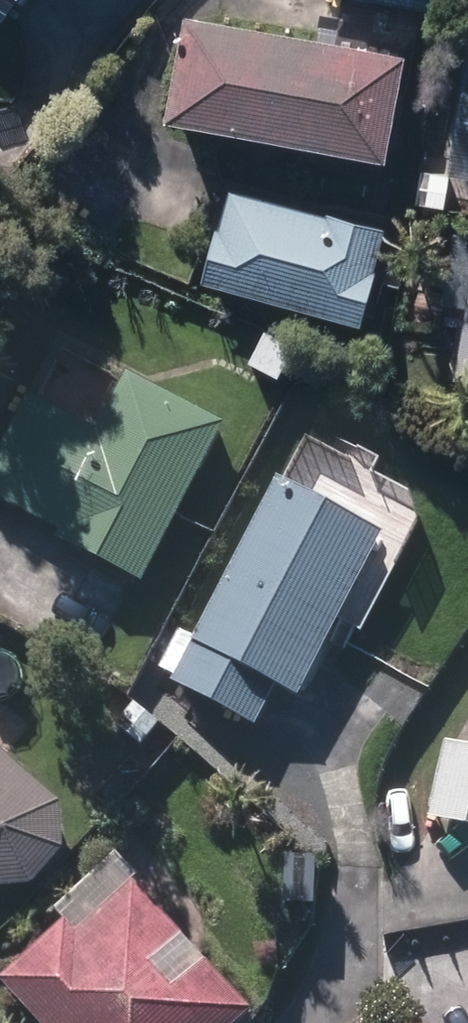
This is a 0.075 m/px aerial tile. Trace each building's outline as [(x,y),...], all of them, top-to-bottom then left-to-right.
[(6,23),(21,0),(0,0),(0,19),(6,23)] [(425,14),(427,0),(358,0),(425,14)] [(166,125),(386,162),(404,58),(183,20),(166,125)] [(467,178),(467,66),(449,175),(467,178)] [(414,209),(445,212),(449,180),(418,176),(414,209)] [(202,285),(361,326),(375,276),(373,275),(383,232),(328,218),(327,222),(230,197),(220,233),(216,232),(202,285)] [(454,379),(467,382),(467,305),(454,379)] [(249,366),(279,381),(297,349),(266,333),(249,366)] [(144,586),(226,429),(128,377),(98,436),(30,400),(0,459),(0,504),(61,537),(59,542),(144,586)] [(385,539),(277,483),(194,642),(181,636),(162,672),(177,680),(173,687),(258,731),(278,693),(299,704),(385,539)] [(116,730),(142,752),(160,728),(135,707),(116,730)] [(439,749),(424,827),(467,835),(467,755),(439,749)] [(34,890),(66,855),(62,805),(0,752),(0,893),(34,890)] [(252,1014),(113,863),(56,916),(64,925),(0,984),(36,1022),(242,1022),(252,1014)]
